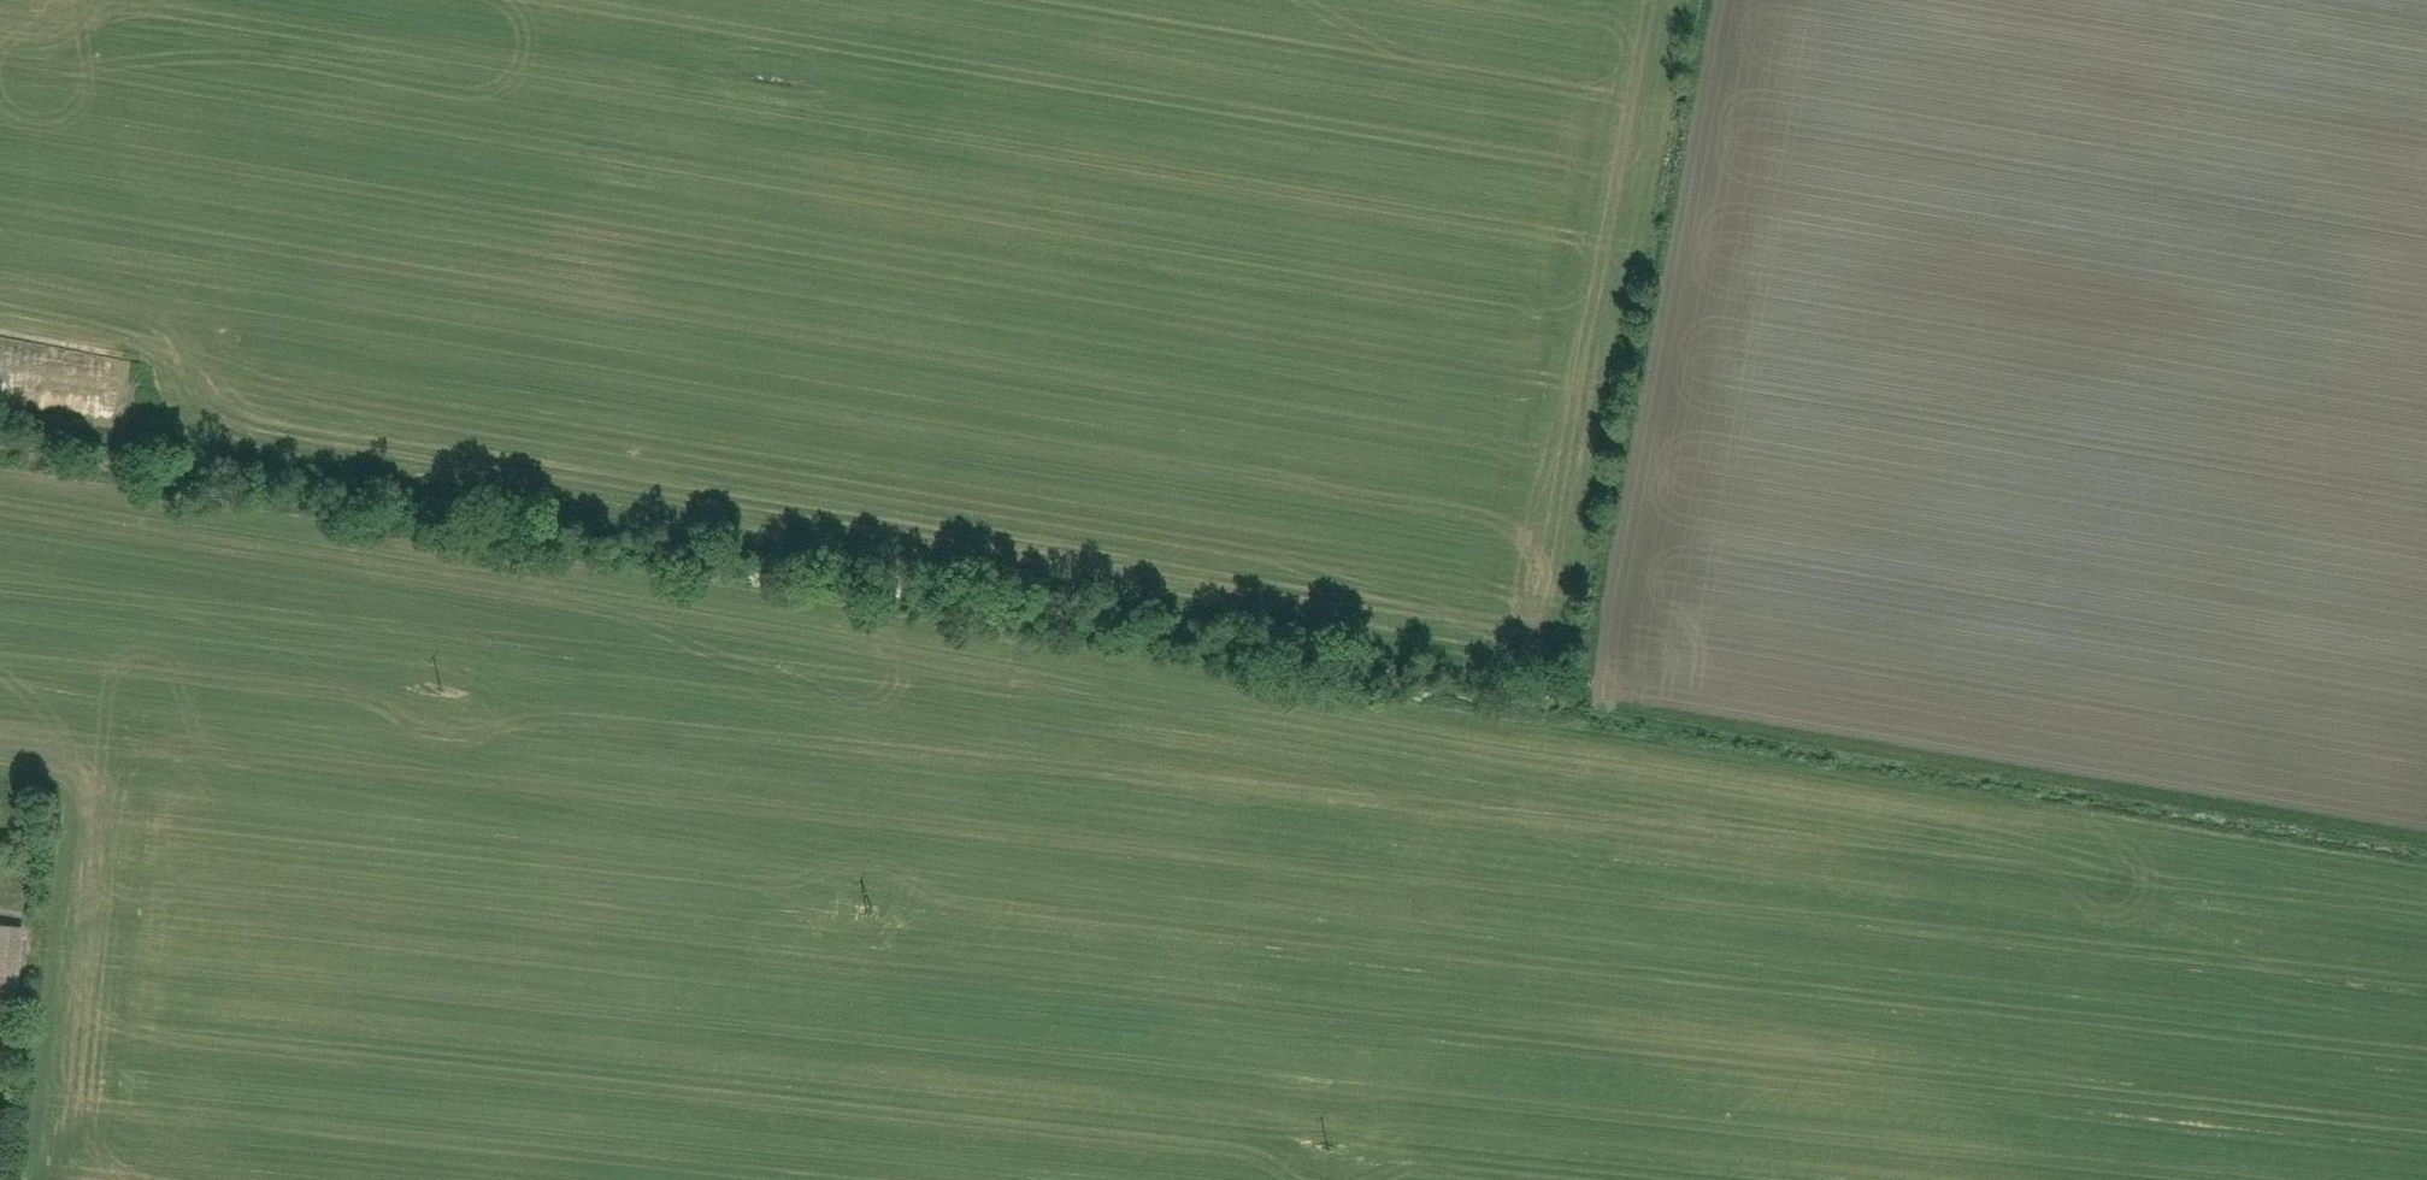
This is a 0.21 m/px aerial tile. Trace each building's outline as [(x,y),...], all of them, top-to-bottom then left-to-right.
[(17,1012),(24,935),(0,933),(0,1011),(17,1012)]
